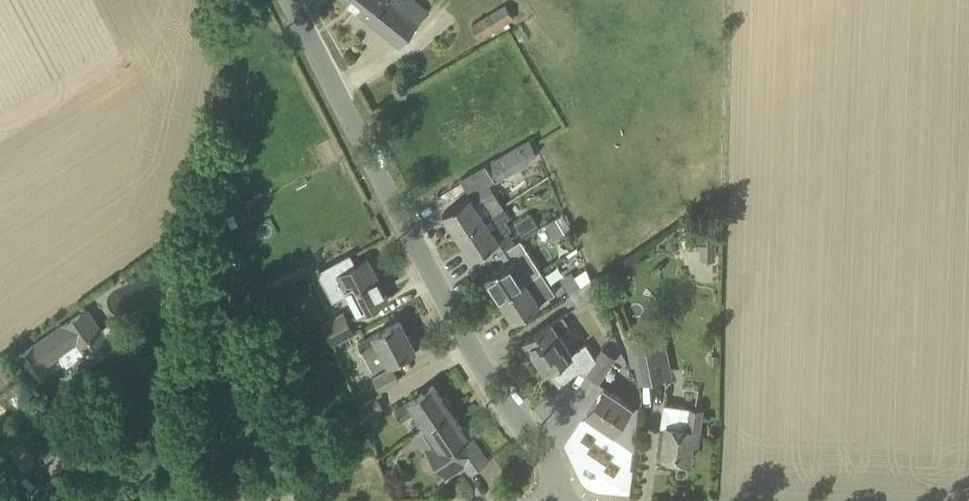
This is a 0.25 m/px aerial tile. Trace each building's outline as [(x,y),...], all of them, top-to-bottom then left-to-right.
[(368,18),(383,0),(346,0),(368,18)] [(420,21),(394,0),(383,0),(368,18),(401,44),(420,21)] [(479,38),(513,19),(505,5),(471,24),(479,38)] [(497,180),(528,162),(527,160),(537,154),(530,140),(488,164),(497,180)] [(493,189),(490,191),(486,185),(444,212),(458,234),(485,216),(503,205),(493,189)] [(501,252),(515,243),(495,212),(503,205),(485,216),(458,234),(473,257),(495,243),(501,252)] [(530,213),(514,223),(521,234),(537,225),(530,213)] [(557,217),(550,221),(558,235),(565,231),(572,228),(564,213),(557,217)] [(535,274),(515,243),(501,252),(506,261),(485,275),(499,297),(535,274)] [(333,277),(325,282),(334,298),(342,294),(348,291),(360,314),(389,299),(385,291),(384,292),(380,280),(379,280),(368,259),(356,265),(350,254),(333,263),(339,274),(333,277)] [(541,270),(535,274),(499,297),(514,320),(556,292),(541,270)] [(578,307),(598,294),(592,279),(569,293),(578,307)] [(107,336),(88,309),(64,324),(62,324),(35,342),(17,356),(38,385),(55,373),(47,361),(60,352),(68,363),(107,336)] [(323,321),(322,322),(332,342),(334,341),(352,332),(342,311),(323,321)] [(541,362),(567,346),(559,333),(570,326),(562,315),(526,339),(541,362)] [(408,335),(400,320),(359,342),(374,369),(390,361),(391,361),(415,349),(414,346),(416,343),(411,335),(408,335)] [(639,351),(639,377),(666,377),(666,349),(658,349),(658,332),(635,332),(635,351),(639,351)] [(595,359),(585,344),(572,353),(567,346),(541,362),(547,370),(549,369),(560,385),(582,369),(586,372),(595,359)] [(598,381),(615,358),(602,349),(595,359),(586,372),(598,381)] [(380,389),(398,379),(392,368),(374,378),(380,389)] [(443,398),(434,384),(396,410),(402,420),(418,410),(429,426),(442,417),(452,411),(449,407),(452,405),(446,396),(443,398)] [(615,431),(633,405),(605,386),(587,413),(615,431)] [(366,418),(382,407),(375,398),(359,409),(366,418)] [(662,425),(667,426),(663,456),(690,460),(692,445),(696,445),(701,409),(665,404),(662,425)] [(443,469),(447,474),(464,463),(469,471),(488,459),(462,427),(452,411),(442,417),(429,426),(422,430),(432,444),(427,447),(431,452),(429,458),(436,468),(443,469)] [(0,445),(0,467),(4,476),(47,447),(32,424),(0,445)]
